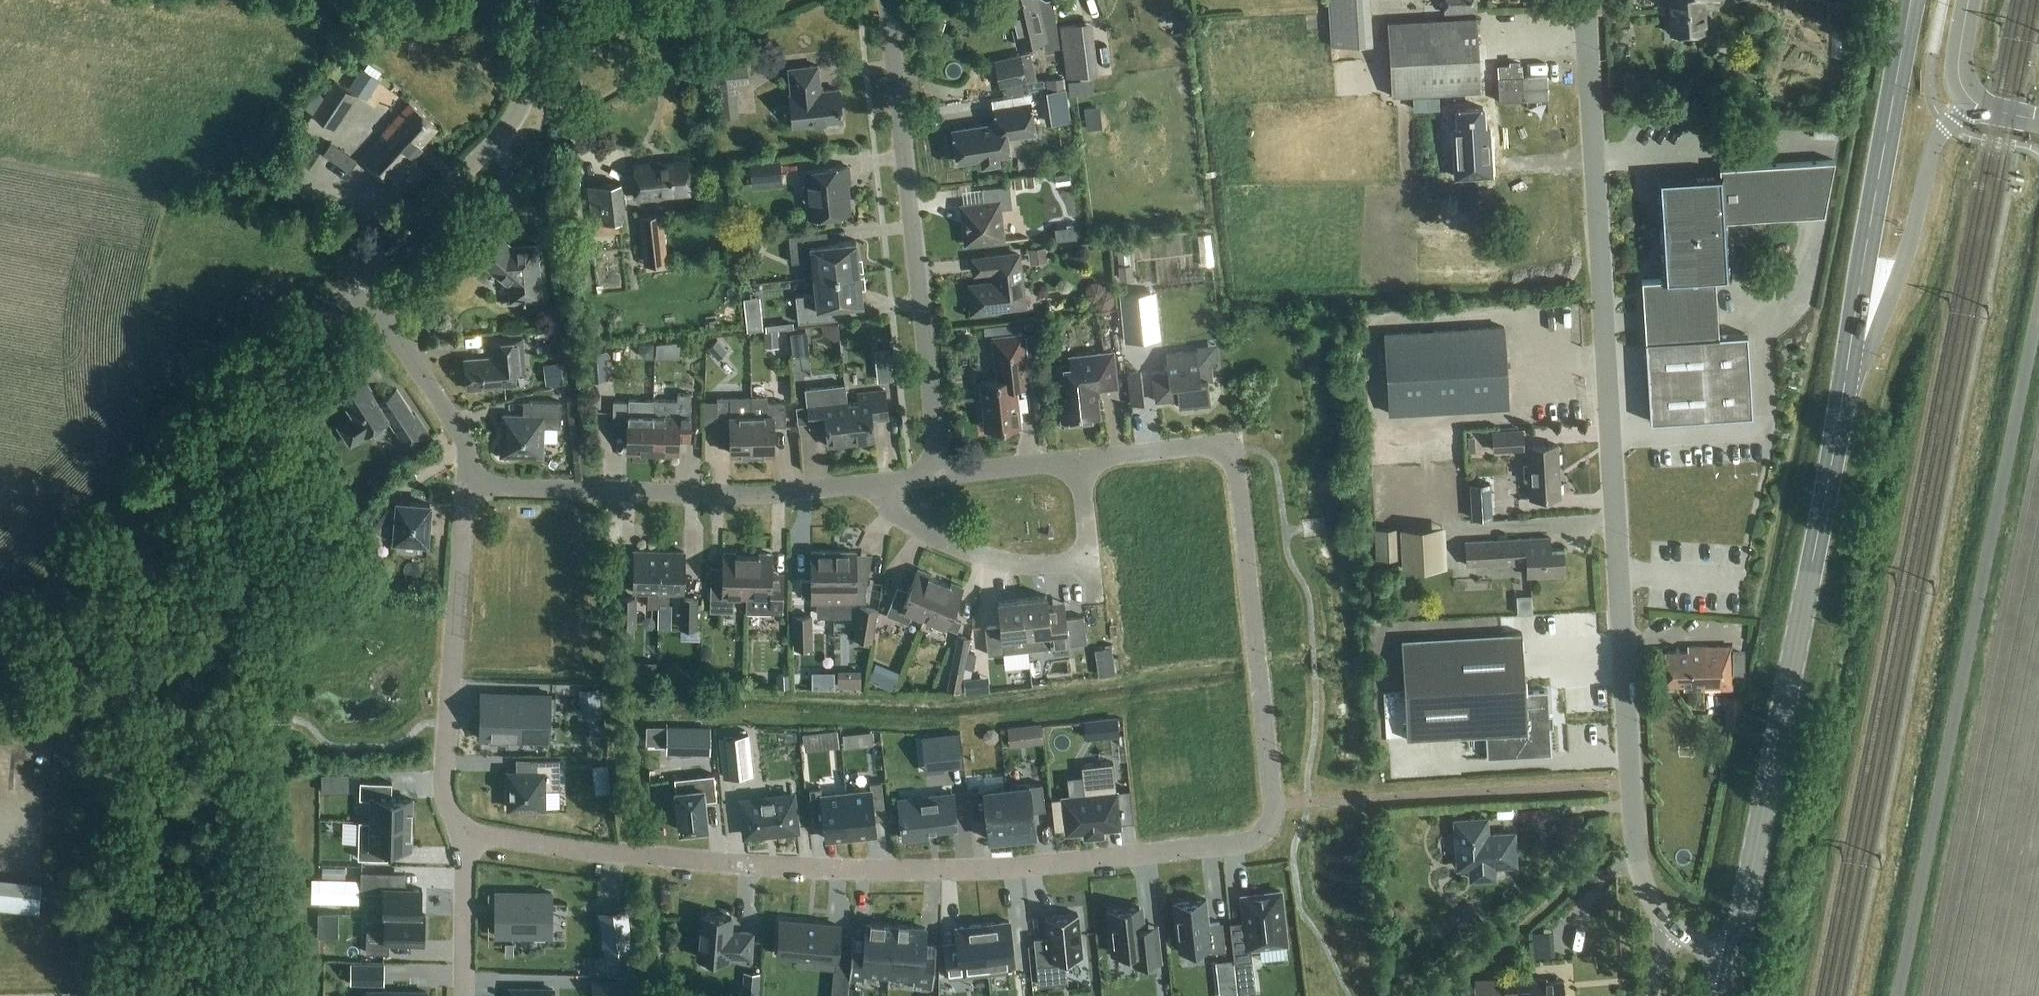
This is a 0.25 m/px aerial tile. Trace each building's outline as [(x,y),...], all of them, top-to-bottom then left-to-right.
[(1040,0),(1005,0),(1006,4),(1008,3),(1018,46),(1045,40),(1047,48),(1060,46),(1054,1),(1040,3),(1040,0)] [(1332,48),(1373,46),(1371,0),(1329,0),(1332,48)] [(1477,12),(1476,0),(1444,0),(1445,14),(1477,12)] [(1705,0),(1672,0),(1673,34),(1706,32),(1705,0)] [(1422,15),(1421,1),(1394,3),(1395,16),(1422,15)] [(1393,97),(1482,91),(1477,16),(1388,22),(1393,97)] [(938,18),(933,30),(942,33),(946,21),(938,18)] [(1093,22),(1061,26),(1067,77),(1100,73),(1093,22)] [(999,88),(1003,87),(1026,82),(1035,81),(1030,54),(993,61),(999,88)] [(720,119),(738,117),(735,84),(749,83),(748,66),(715,69),(720,119)] [(821,92),(818,66),(789,69),(792,95),(790,95),(793,127),(828,123),(830,126),(838,125),(840,122),(843,122),(840,90),(821,92)] [(336,82),(313,115),(336,130),(358,97),(375,108),(383,95),(368,85),(371,81),(352,68),(341,85),(336,82)] [(1102,76),(1083,77),(1084,95),(1103,94),(1102,76)] [(1064,78),(1048,79),(1049,91),(1065,88),(1064,78)] [(1049,91),(1043,92),(1048,123),(1071,119),(1066,88),(1065,88),(1049,91)] [(999,164),(996,148),(1009,146),(1008,138),(1035,134),(1030,102),(995,108),(997,124),(953,131),(958,162),(982,159),(983,166),(999,164)] [(390,187),(416,158),(412,154),(436,126),(409,103),(375,141),(377,143),(360,160),(390,187)] [(1475,103),(1449,104),(1450,125),(1445,126),(1448,172),(1484,170),(1481,124),(1476,124),(1475,103)] [(1824,136),(1846,137),(1846,127),(1824,126),(1824,136)] [(753,189),(783,186),(781,160),(751,162),(753,189)] [(660,164),(660,162),(634,165),(638,199),(663,196),(663,194),(673,193),(673,195),(690,193),(690,191),(687,162),(660,164)] [(1824,215),(1836,162),(1720,169),(1721,176),(1660,180),(1666,281),(1643,282),(1651,421),(1753,415),(1748,335),(1719,337),(1715,279),(1728,278),(1724,222),(1824,215)] [(850,214),(846,185),(850,185),(848,167),(806,171),(807,185),(804,185),(803,188),(804,200),(806,202),(809,201),(811,218),(850,214)] [(593,224),(626,221),(622,183),(589,186),(593,224)] [(965,245),(1004,240),(1001,210),(1013,208),(1010,186),(983,189),(984,203),(961,206),(965,245)] [(669,246),(666,212),(653,213),(644,214),(647,248),(669,246)] [(510,246),(485,225),(465,249),(504,281),(509,282),(510,301),(540,299),(536,245),(510,246)] [(814,278),(860,273),(856,241),(821,245),(819,233),(789,236),(792,263),(812,261),(814,278)] [(746,238),(741,249),(753,254),(759,243),(746,238)] [(1028,264),(1047,261),(1045,248),(1026,250),(1028,264)] [(1025,306),(1019,255),(971,260),(973,276),(995,274),(996,283),(970,286),(973,312),(1025,306)] [(860,273),(814,278),(816,294),(796,296),(799,324),(829,320),(827,308),(863,305),(860,273)] [(1098,292),(1117,303),(1125,290),(1105,279),(1098,292)] [(1126,344),(1151,341),(1149,321),(1124,324),(1126,344)] [(763,332),(762,322),(747,324),(748,333),(763,332)] [(833,340),(840,339),(838,323),(821,325),(824,333),(833,340)] [(1391,416),(1510,409),(1505,329),(1386,336),(1391,416)] [(764,348),(778,347),(777,331),(763,332),(764,348)] [(1024,334),(1026,353),(1037,352),(1035,333),(1024,334)] [(791,357),(804,355),(802,335),(789,336),(791,357)] [(986,430),(1020,426),(1016,386),(1028,384),(1023,335),(993,338),(998,380),(981,382),(986,430)] [(716,357),(726,349),(716,337),(706,346),(716,357)] [(468,389),(482,388),(482,386),(516,384),(515,371),(525,370),(523,339),(493,341),(494,357),(465,360),(468,389)] [(1208,379),(1213,378),(1211,362),(1218,362),(1216,345),(1197,347),(1197,351),(1166,355),(1168,370),(1153,372),(1156,402),(1178,399),(1179,408),(1211,405),(1208,379)] [(605,353),(588,355),(591,382),(608,380),(605,353)] [(1099,417),(1097,390),(1117,388),(1113,353),(1071,357),(1072,368),(1055,370),(1059,404),(1060,404),(1062,421),(1099,417)] [(545,385),(564,383),(562,363),(543,365),(545,385)] [(1132,405),(1144,403),(1141,373),(1128,374),(1132,405)] [(395,427),(395,426),(409,447),(429,434),(415,412),(414,413),(397,388),(379,399),(365,378),(340,395),(354,415),(338,426),(349,444),(389,418),(395,427)] [(1248,392),(1257,391),(1256,378),(1247,379),(1248,392)] [(828,447),(852,445),(845,384),(821,387),(822,398),(807,400),(810,425),(826,424),(828,447)] [(845,384),(852,445),(875,442),(872,419),(888,417),(885,391),(858,394),(859,404),(848,405),(846,384),(845,384)] [(654,400),(653,451),(678,452),(678,441),(689,442),(691,394),(678,393),(678,400),(654,400)] [(628,451),(653,451),(654,400),(630,399),(630,402),(614,401),(613,429),(628,429),(628,451)] [(745,457),(753,457),(752,399),(718,400),(718,428),(730,428),(731,454),(742,454),(745,457)] [(752,399),(753,457),(760,457),(764,453),(775,453),(774,427),(786,427),(786,403),(768,403),(768,399),(752,399)] [(561,427),(562,401),(524,400),(523,415),(504,414),(503,438),(501,437),(500,456),(516,457),(516,455),(542,456),(543,427),(561,427)] [(1494,453),(1524,451),(1523,433),(1493,434),(1494,453)] [(1560,499),(1558,447),(1528,449),(1529,467),(1524,467),(1526,484),(1530,483),(1532,501),(1560,499)] [(1492,486),(1471,485),(1473,523),(1494,522),(1492,486)] [(427,542),(430,504),(397,502),(397,512),(390,512),(380,503),(359,528),(371,537),(376,531),(378,532),(381,534),(385,536),(388,537),(392,538),(395,538),(394,539),(427,542)] [(1377,559),(1401,558),(1400,528),(1375,530),(1377,559)] [(1442,530),(1404,532),(1406,574),(1444,572),(1442,530)] [(317,533),(311,544),(322,551),(329,540),(317,533)] [(1551,552),(1550,540),(1466,545),(1467,569),(1527,565),(1528,579),(1564,576),(1563,551),(1551,552)] [(658,608),(660,552),(635,551),(634,593),(648,594),(648,608),(658,608)] [(660,552),(658,608),(669,608),(669,594),(684,595),(685,552),(660,552)] [(747,597),(747,557),(736,556),(736,553),(723,553),(723,577),(711,576),(710,612),(734,613),(734,597),(747,597)] [(818,617),(834,617),(834,553),(811,553),(811,580),(801,580),(802,596),(811,596),(811,603),(818,603),(818,617)] [(834,553),(834,617),(851,617),(851,603),(865,603),(866,591),(866,580),(856,580),(856,553),(834,553)] [(747,557),(747,597),(759,598),(759,609),(782,609),(783,578),(771,578),(772,554),(759,554),(759,557),(747,557)] [(924,619),(939,581),(929,577),(930,574),(918,569),(909,592),(898,587),(887,616),(908,625),(912,614),(924,619)] [(939,581),(924,619),(957,633),(962,622),(951,618),(963,588),(951,583),(950,586),(939,581)] [(1047,596),(1023,599),(1028,651),(1068,646),(1065,619),(1049,620),(1047,596)] [(635,627),(635,598),(619,597),(619,627),(635,627)] [(697,629),(697,599),(681,599),(681,629),(697,629)] [(988,655),(1028,651),(1023,599),(998,602),(1001,626),(985,627),(988,655)] [(873,642),(879,609),(861,606),(855,639),(873,642)] [(795,649),(814,648),(813,615),(794,616),(795,649)] [(1068,646),(1087,644),(1084,616),(1065,619),(1068,646)] [(701,638),(701,630),(689,630),(689,638),(694,638),(701,638)] [(1526,695),(1522,635),(1402,642),(1407,743),(1487,738),(1488,761),(1551,757),(1548,694),(1526,695)] [(960,687),(962,687),(971,639),(958,636),(948,690),(960,692),(960,687)] [(1732,693),(1731,650),(1688,651),(1688,654),(1665,655),(1666,689),(1690,688),(1690,693),(1732,693)] [(1113,651),(1097,653),(1101,679),(1116,676),(1113,651)] [(875,669),(870,681),(893,691),(898,678),(875,669)] [(838,689),(860,689),(860,672),(838,672),(838,689)] [(776,688),(790,688),(790,674),(776,675),(776,688)] [(989,680),(965,682),(966,696),(990,694),(989,680)] [(701,692),(701,684),(689,684),(689,692),(701,692)] [(599,690),(583,691),(584,715),(601,714),(599,690)] [(537,713),(550,713),(557,714),(557,697),(552,696),(501,695),(486,695),(485,721),(481,721),(481,727),(480,740),(488,740),(488,743),(509,743),(509,740),(523,740),(536,741),(537,713)] [(1121,716),(1085,719),(1087,738),(1123,735),(1121,716)] [(1041,724),(1025,726),(1027,746),(1044,744),(1041,724)] [(667,727),(666,752),(710,753),(710,727),(667,727)] [(854,734),(840,735),(841,748),(855,747),(854,734)] [(959,734),(924,738),(928,772),(944,770),(944,766),(963,763),(959,734)] [(748,735),(722,738),(727,778),(752,775),(748,735)] [(537,776),(518,776),(509,776),(510,812),(546,812),(546,794),(562,794),(561,762),(553,762),(539,762),(537,762),(537,776)] [(1051,799),(1055,831),(1056,831),(1067,829),(1067,833),(1085,831),(1085,837),(1103,835),(1103,829),(1121,827),(1120,824),(1117,791),(1114,763),(1081,766),(1082,776),(1084,795),(1069,797),(1051,799)] [(34,764),(34,780),(43,780),(43,764),(34,764)] [(607,765),(593,766),(594,780),(609,779),(607,765)] [(714,773),(674,778),(680,830),(707,827),(704,800),(717,798),(714,773)] [(348,775),(338,775),(339,792),(349,792),(348,775)] [(849,814),(851,837),(876,834),(874,810),(884,809),(881,781),(871,783),(871,791),(846,793),(849,814)] [(409,823),(413,824),(413,799),(393,798),(393,782),(361,782),(361,799),(373,799),(372,822),(360,821),(360,822),(379,823),(397,823),(409,823)] [(1042,784),(1008,788),(1007,788),(1012,838),(1035,835),(1033,812),(1045,811),(1042,784)] [(849,814),(846,793),(821,796),(821,788),(810,789),(813,817),(824,815),(826,840),(851,837),(849,814)] [(1007,788),(981,791),(971,792),(974,819),(987,818),(989,840),(1012,838),(1007,788)] [(794,794),(742,800),(746,834),(797,828),(794,794)] [(903,839),(927,837),(926,829),(956,826),(953,794),(899,799),(903,839)] [(412,848),(413,824),(409,823),(397,823),(379,823),(360,822),(359,859),(385,860),(385,847),(412,848)] [(1488,838),(1487,822),(1457,824),(1459,871),(1469,870),(1470,882),(1498,880),(1497,869),(1516,868),(1515,837),(1488,838)] [(345,867),(321,867),(321,878),(345,878),(345,867)] [(390,888),(391,872),(372,872),(363,871),(362,896),(379,897),(378,914),(424,916),(427,916),(427,915),(423,915),(424,889),(408,889),(390,888)] [(0,879),(0,909),(38,912),(40,882),(0,879)] [(1244,930),(1232,931),(1235,963),(1252,961),(1251,948),(1286,945),(1281,892),(1241,896),(1244,923),(1244,930)] [(496,893),(496,936),(551,937),(552,894),(496,893)] [(1209,924),(1206,900),(1174,903),(1179,951),(1210,948),(1210,952),(1225,951),(1222,923),(1209,924)] [(1134,953),(1135,963),(1160,961),(1157,934),(1142,935),(1139,907),(1110,909),(1112,936),(1110,936),(1111,952),(1114,952),(1114,954),(1134,953)] [(627,909),(600,912),(605,952),(605,956),(609,956),(632,953),(628,916),(627,909)] [(426,943),(427,916),(424,916),(378,914),(378,915),(384,915),(384,931),(373,931),(368,931),(368,953),(390,954),(391,941),(426,943)] [(1078,914),(1046,917),(1048,940),(1049,945),(1035,946),(1039,986),(1068,983),(1066,959),(1082,957),(1078,914)] [(728,957),(750,959),(753,934),(731,932),(732,918),(702,915),(698,958),(728,961),(728,957)] [(840,926),(780,921),(777,954),(837,960),(838,950),(840,926)] [(1009,922),(983,925),(988,974),(1015,971),(1009,922)] [(892,975),(897,925),(867,923),(865,949),(853,948),(850,977),(870,979),(871,974),(892,975)] [(924,954),(926,928),(897,925),(892,975),(913,977),(913,983),(933,985),(936,955),(924,954)] [(959,956),(945,957),(948,979),(988,974),(983,925),(956,928),(958,948),(959,956)] [(631,955),(622,956),(623,976),(633,975),(632,958),(631,955)] [(1233,962),(1218,964),(1219,976),(1234,975),(1233,962)] [(352,969),(351,982),(384,983),(384,967),(352,966),(352,969)] [(834,995),(847,995),(850,973),(836,972),(834,995)] [(746,995),(759,995),(760,974),(747,973),(746,995)] [(1255,977),(1239,979),(1240,994),(1256,992),(1255,977)] [(592,995),(593,995),(602,995),(639,995),(637,981),(593,979),(592,995)] [(1501,979),(1475,980),(1476,995),(1502,995),(1501,979)] [(1547,980),(1518,982),(1505,982),(1506,995),(1526,995),(1534,995),(1565,995),(1564,982),(1547,983),(1547,980)]
